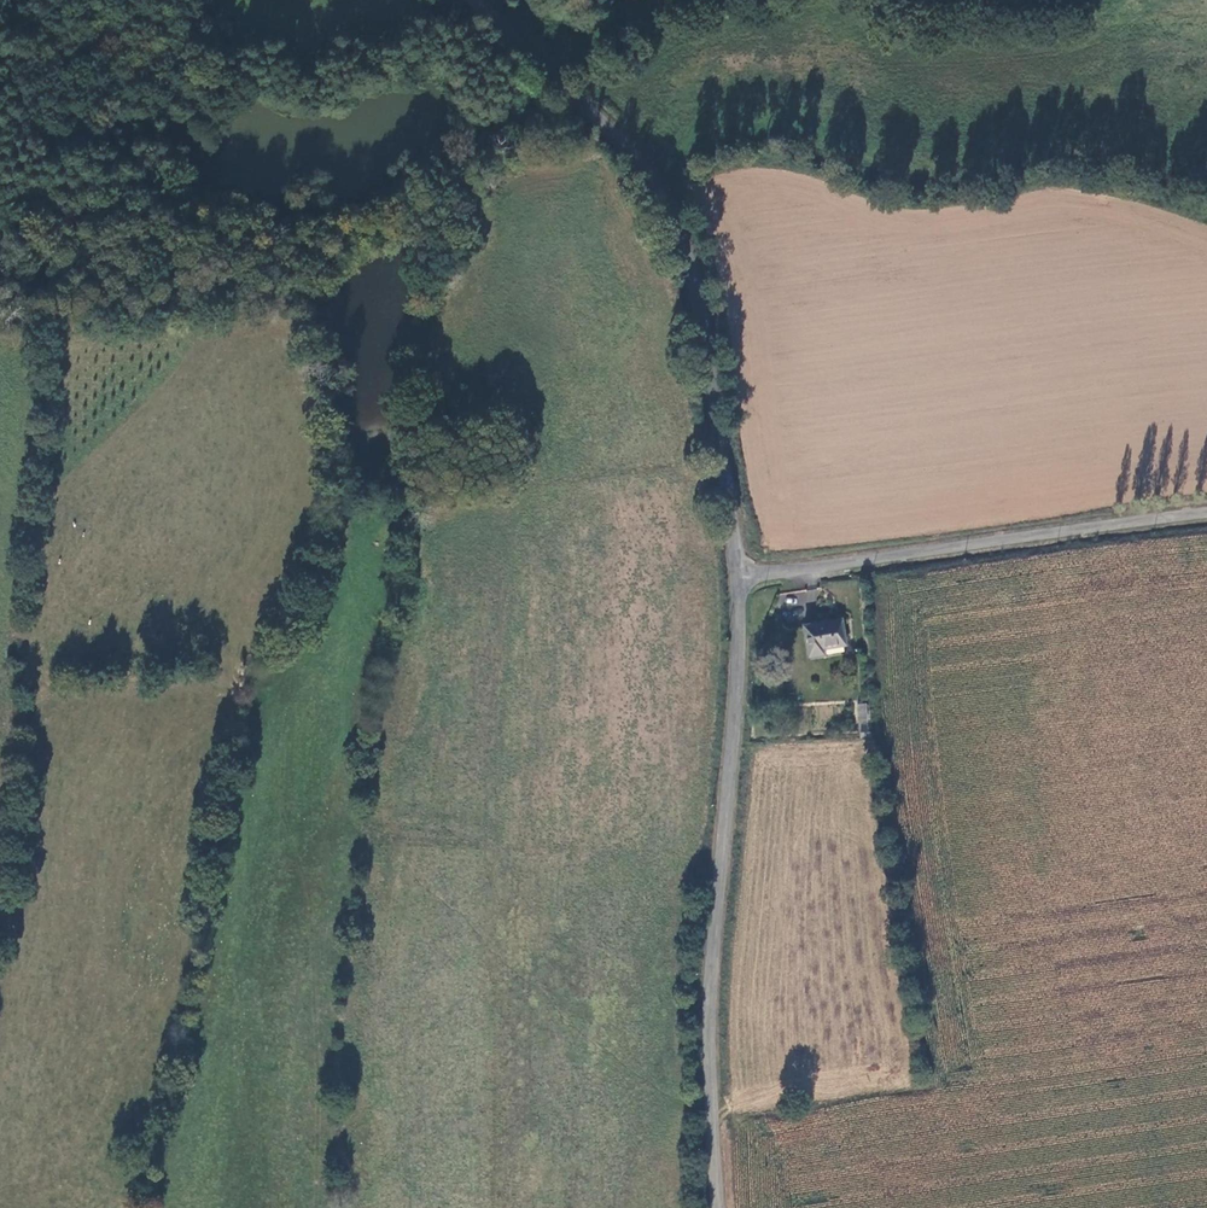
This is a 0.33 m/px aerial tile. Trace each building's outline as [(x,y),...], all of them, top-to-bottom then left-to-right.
[(834,616),(795,623),(800,653),(814,651),(813,645),(838,641),(834,616)] [(862,701),(855,702),(857,718),(864,718),(862,701)]
